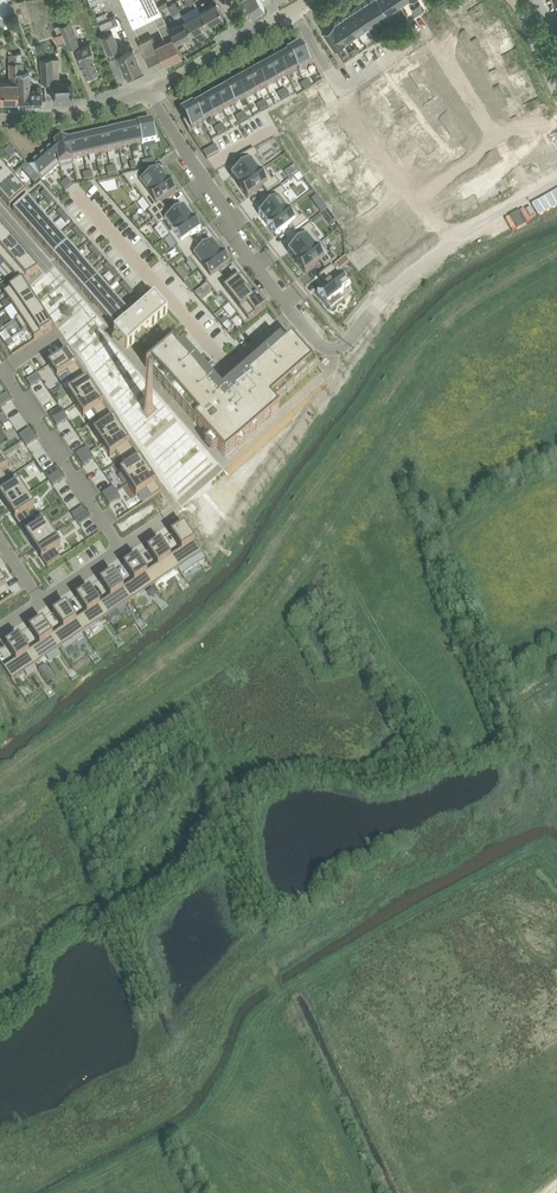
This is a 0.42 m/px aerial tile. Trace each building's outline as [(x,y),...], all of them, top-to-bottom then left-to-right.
[(9,12),(9,11),(12,10),(8,0),(0,0),(0,16),(9,12)] [(134,27),(153,17),(165,40),(156,44),(165,63),(182,54),(176,42),(169,28),(160,10),(158,6),(155,0),(122,0),(134,27)] [(167,5),(177,24),(169,28),(176,42),(191,33),(181,14),(182,14),(174,0),(167,4),(167,5)] [(252,15),(265,7),(260,0),(243,0),(252,15)] [(355,7),(367,25),(378,18),(366,0),(365,0),(355,7)] [(378,18),(388,11),(381,0),(366,0),(378,18)] [(388,11),(399,4),(396,0),(381,0),(388,11)] [(444,8),(460,31),(473,22),(466,12),(481,2),(479,0),(456,0),(444,8)] [(167,4),(165,1),(158,6),(160,10),(167,5),(167,4)] [(216,2),(200,11),(207,25),(224,15),(216,2)] [(200,11),(197,5),(182,14),(181,14),(191,33),(207,25),(200,11)] [(355,7),(344,14),(356,32),(367,25),(355,7)] [(12,20),(9,12),(0,16),(0,24),(12,20)] [(334,21),(333,21),(346,39),(356,32),(344,14),(334,21)] [(106,19),(98,22),(102,29),(109,27),(117,23),(114,15),(106,19)] [(334,20),(322,29),(334,47),(346,39),(333,21),(334,21),(334,20)] [(77,43),(68,21),(59,25),(65,41),(68,47),(77,43)] [(482,24),(468,32),(472,39),(478,36),(485,48),(509,34),(501,21),(485,30),(482,24)] [(54,35),(57,44),(65,41),(59,25),(54,27),(57,34),(54,35)] [(112,32),(102,36),(111,58),(118,55),(125,73),(141,67),(133,48),(121,53),(112,32)] [(509,34),(485,48),(491,59),(485,62),(489,69),(503,61),(500,55),(516,46),(509,34)] [(165,63),(156,44),(152,36),(140,42),(139,44),(152,70),(165,63)] [(76,49),(82,64),(88,81),(98,75),(96,71),(98,71),(92,55),(94,54),(90,43),(76,49)] [(300,44),(287,51),(288,53),(288,52),(298,70),(298,72),(313,63),(307,52),(305,54),(300,44)] [(288,53),(278,58),(287,76),(298,70),(288,52),(288,53)] [(9,81),(5,81),(5,82),(4,82),(4,100),(18,100),(18,79),(16,79),(16,72),(15,61),(15,53),(9,54),(9,81)] [(53,81),(54,99),(54,100),(73,99),(72,82),(60,83),(58,58),(40,59),(42,82),(53,81)] [(278,58),(267,64),(277,81),(287,76),(278,58)] [(18,79),(18,100),(18,107),(42,106),(42,89),(29,89),(29,72),(23,72),(23,61),(15,61),(16,72),(16,79),(18,79)] [(267,64),(257,70),(266,87),(277,81),(267,64)] [(257,70),(246,76),(256,93),(266,87),(257,70)] [(506,71),(491,77),(494,85),(501,83),(506,95),(532,84),(526,71),(509,78),(506,71)] [(246,76),(236,82),(245,99),(256,93),(246,76)] [(236,82),(225,87),(235,105),(245,99),(236,82)] [(409,84),(387,98),(395,108),(405,102),(410,109),(432,94),(426,86),(415,93),(409,84)] [(511,107),(505,110),(508,118),(523,111),(520,104),(537,97),(532,84),(506,95),(511,107)] [(225,87),(214,93),(224,111),(235,105),(225,87)] [(303,92),(279,105),(286,115),(297,108),(304,118),(325,104),(318,93),(308,99),(303,92)] [(214,93),(204,99),(213,117),(224,111),(214,93)] [(194,105),(193,105),(203,122),(213,117),(204,99),(194,105)] [(421,122),(411,129),(419,140),(440,125),(433,115),(444,107),(438,99),(416,114),(421,122)] [(193,103),(180,110),(186,120),(183,121),(190,132),(204,124),(203,122),(193,105),(194,105),(193,103)] [(310,127),(299,135),(304,143),(327,128),(322,121),(332,114),(325,104),(304,118),(310,127)] [(152,120),(138,123),(138,124),(143,144),(142,144),(143,145),(160,141),(157,130),(154,131),(152,120)] [(138,124),(127,127),(131,146),(142,144),(143,144),(138,124)] [(440,125),(419,140),(427,150),(437,143),(442,150),(464,134),(458,126),(447,134),(440,125)] [(127,127),(115,129),(119,149),(131,146),(127,127)] [(115,129),(103,132),(107,152),(119,149),(115,129)] [(328,131),(305,146),(311,154),(322,147),(329,156),(350,142),(343,131),(333,138),(328,131)] [(103,132),(91,135),(96,155),(107,152),(103,132)] [(91,135),(79,137),(84,157),(96,155),(91,135)] [(68,140),(68,141),(72,160),(73,160),(84,157),(79,137),(68,140)] [(68,139),(54,143),(54,144),(54,143),(60,166),(59,166),(60,168),(74,165),(73,160),(72,160),(68,141),(68,140),(68,139)] [(461,140),(448,149),(453,156),(465,147),(461,140)] [(335,166),(324,173),(330,182),(352,167),(347,160),(357,153),(350,142),(329,156),(335,166)] [(506,142),(499,146),(506,160),(514,156),(506,142)] [(54,144),(29,165),(43,181),(59,166),(60,166),(54,143),(54,144)] [(216,146),(204,152),(208,158),(219,152),(216,146)] [(9,147),(4,151),(7,155),(12,150),(9,147)] [(246,165),(231,175),(239,187),(264,169),(256,158),(259,156),(255,149),(240,157),(246,165)] [(12,150),(7,155),(10,158),(15,154),(12,150)] [(12,177),(13,178),(16,175),(11,169),(8,172),(0,163),(0,188),(12,177)] [(294,166),(289,170),(293,176),(298,173),(294,166)] [(139,172),(122,176),(132,190),(135,188),(143,199),(168,181),(159,169),(144,180),(139,172)] [(240,187),(239,187),(248,198),(263,187),(267,194),(280,184),(275,177),(272,180),(264,169),(239,187),(240,187)] [(350,174),(337,183),(342,190),(343,190),(348,186),(356,198),(378,181),(370,169),(355,180),(350,174)] [(299,173),(294,177),(298,183),(304,178),(299,173)] [(37,175),(31,180),(35,184),(41,179),(37,175)] [(0,188),(0,195),(6,202),(9,205),(10,207),(29,190),(25,184),(21,187),(13,178),(12,177),(0,188)] [(67,178),(64,181),(69,187),(72,184),(67,178)] [(64,181),(60,184),(65,190),(69,187),(64,181)] [(168,181),(143,199),(151,209),(147,212),(153,219),(166,210),(161,203),(176,192),(168,181)] [(274,203),(259,214),(268,225),(292,206),(284,196),(287,193),(282,187),(269,196),(274,203)] [(45,191),(41,194),(46,199),(49,196),(45,191)] [(49,196),(46,199),(50,204),(54,201),(49,196)] [(370,196),(358,205),(363,212),(375,203),(370,196)] [(28,198),(13,211),(21,220),(36,207),(28,198)] [(322,202),(316,206),(321,213),(327,208),(325,205),(322,202)] [(268,225),(267,225),(276,236),(291,225),(295,231),(308,221),(303,215),(300,217),(292,206),(268,225)] [(36,207),(21,220),(29,229),(44,216),(36,207)] [(166,210),(153,219),(159,227),(161,225),(169,236),(192,219),(184,207),(171,217),(166,210)] [(321,213),(325,218),(331,214),(327,208),(321,213)] [(61,209),(57,212),(62,217),(65,214),(61,209)] [(65,214),(62,217),(66,223),(70,219),(65,214)] [(44,216),(29,229),(37,238),(52,225),(44,216)] [(192,219),(169,236),(177,246),(176,247),(182,255),(195,245),(190,238),(201,230),(193,218),(192,219)] [(302,240),(288,251),(297,262),(320,243),(312,233),(315,230),(310,223),(297,233),(302,240)] [(52,225),(37,238),(45,247),(60,235),(52,225)] [(76,227),(73,230),(77,235),(81,232),(76,227)] [(0,234),(0,251),(11,241),(3,232),(0,234)] [(81,232),(77,235),(82,241),(86,237),(81,232)] [(60,235),(45,247),(54,257),(54,256),(68,244),(67,243),(60,235)] [(0,251),(0,261),(3,264),(3,265),(19,251),(11,241),(0,251)] [(195,245),(182,255),(188,262),(190,260),(198,271),(221,253),(213,242),(200,252),(195,245)] [(68,244),(54,256),(54,257),(62,265),(76,253),(68,243),(67,243),(68,244)] [(297,262),(296,262),(305,273),(320,262),(324,268),(337,258),(332,251),(329,254),(320,243),(297,262)] [(92,245),(89,248),(93,254),(97,251),(92,245)] [(0,267),(0,268),(9,277),(28,260),(19,251),(3,265),(3,264),(0,267)] [(97,251),(93,254),(98,259),(102,256),(97,251)] [(76,253),(62,265),(70,275),(84,262),(76,253)] [(221,253),(198,271),(206,281),(206,282),(211,290),(224,280),(219,273),(230,264),(221,253)] [(354,253),(347,258),(357,270),(363,265),(354,253)] [(28,260),(9,277),(16,286),(20,283),(20,284),(22,283),(38,272),(28,260)] [(84,262),(70,275),(78,284),(92,271),(84,262)] [(108,263),(104,266),(109,272),(113,268),(108,263)] [(327,285),(317,293),(330,309),(343,299),(340,295),(349,287),(332,265),(319,275),(327,285)] [(113,268),(109,272),(114,277),(117,274),(113,268)] [(92,271),(78,284),(85,293),(100,280),(92,271)] [(224,280),(211,290),(217,297),(221,294),(229,304),(250,288),(241,277),(230,286),(224,280)] [(100,280),(85,293),(93,302),(108,289),(100,280)] [(124,282),(120,285),(125,290),(129,287),(124,282)] [(16,286),(4,294),(11,306),(29,294),(22,283),(20,284),(20,283),(16,286)] [(129,287),(125,290),(130,295),(133,292),(129,287)] [(151,288),(143,296),(147,300),(155,293),(151,288)] [(195,293),(199,299),(206,294),(201,288),(195,293)] [(250,288),(229,304),(237,314),(258,298),(250,288)] [(108,289),(93,302),(101,311),(116,298),(108,289)] [(29,294),(11,306),(19,317),(37,305),(29,294)] [(137,296),(133,299),(138,304),(141,301),(137,296)] [(116,298),(101,311),(109,320),(124,307),(116,298)] [(118,330),(114,333),(116,336),(123,343),(127,348),(128,348),(135,342),(144,334),(168,313),(154,298),(146,305),(132,317),(132,316),(117,329),(118,330)] [(258,298),(237,314),(244,324),(245,325),(266,308),(258,298)] [(19,317),(15,319),(23,331),(27,329),(26,328),(44,316),(37,305),(19,317)] [(124,307),(109,320),(117,329),(132,316),(124,307)] [(44,316),(26,328),(27,329),(34,340),(52,328),(44,316)] [(0,335),(0,336),(4,343),(11,339),(6,331),(0,335)] [(162,331),(156,336),(160,341),(166,336),(162,331)] [(151,362),(146,367),(210,440),(217,449),(225,458),(237,447),(238,447),(243,442),(279,410),(274,405),(316,369),(312,364),(304,355),(291,340),(284,346),(221,401),(178,351),(172,344),(160,355),(151,362)] [(152,340),(146,345),(150,350),(156,344),(152,340)] [(68,352),(49,365),(57,377),(66,371),(71,378),(72,379),(82,373),(68,352)] [(37,373),(26,380),(31,386),(42,379),(37,373)] [(74,389),(68,393),(76,405),(95,392),(82,373),(72,379),(71,378),(68,381),(74,389)] [(95,392),(76,405),(83,417),(85,416),(93,411),(98,418),(98,419),(108,412),(95,392)] [(0,398),(0,407),(11,400),(7,393),(0,398)] [(144,406),(144,407),(144,409),(144,411),(146,412),(147,413),(149,413),(150,413),(152,412),(153,411),(153,409),(153,407),(153,406),(152,404),(150,404),(149,403),(147,404),(145,404),(144,406)] [(60,407),(49,415),(53,420),(64,413),(60,407)] [(100,429),(94,433),(102,445),(121,432),(108,412),(98,419),(98,418),(94,420),(100,429)] [(64,413),(53,420),(57,426),(68,418),(64,413)] [(30,428),(19,435),(22,441),(33,433),(30,428)] [(121,432),(102,445),(110,456),(116,452),(121,461),(125,458),(124,458),(134,451),(121,432)] [(33,433),(22,441),(26,446),(37,439),(33,433)] [(87,447),(76,454),(79,460),(90,452),(87,447)] [(130,466),(120,472),(128,484),(147,471),(134,451),(124,458),(125,458),(130,466)] [(90,452),(79,460),(83,465),(94,458),(90,452)] [(0,456),(0,484),(4,482),(8,480),(2,471),(8,467),(0,456)] [(56,467),(45,475),(49,480),(60,473),(56,467)] [(147,471),(128,484),(136,496),(137,495),(143,503),(151,498),(161,491),(147,471)] [(60,473),(49,480),(53,486),(63,478),(60,473)] [(0,484),(0,497),(7,508),(27,495),(19,483),(9,490),(4,482),(0,484)] [(113,486),(102,493),(106,499),(117,492),(113,486)] [(117,492),(106,499),(109,505),(120,497),(117,492)] [(27,495),(7,508),(20,528),(30,521),(30,520),(25,513),(34,507),(27,495)] [(82,506),(71,514),(75,520),(86,512),(82,506)] [(86,512),(75,520),(79,525),(90,518),(86,512)] [(30,521),(20,528),(34,547),(53,534),(45,523),(39,527),(33,518),(30,520),(30,521)] [(170,556),(169,556),(178,569),(202,553),(184,526),(171,534),(181,549),(170,556)] [(53,534),(34,547),(47,568),(60,559),(55,550),(61,546),(53,534)] [(146,572),(154,585),(178,569),(169,556),(170,556),(160,542),(148,550),(157,565),(146,572)] [(123,588),(122,588),(131,601),(154,585),(146,572),(137,557),(124,566),(133,580),(123,588)] [(99,603),(99,604),(107,616),(131,601),(122,588),(123,588),(113,573),(100,582),(110,596),(99,603)] [(75,619),(75,620),(83,632),(107,616),(99,604),(99,603),(89,589),(77,598),(86,612),(75,619)] [(52,635),(51,635),(60,648),(83,632),(75,620),(75,619),(66,605),(53,614),(63,628),(52,635)] [(28,651),(36,664),(60,648),(51,635),(52,635),(42,621),(29,629),(39,644),(28,651)] [(4,667),(12,680),(36,664),(28,651),(18,637),(6,645),(15,660),(4,667)] [(39,669),(43,674),(48,671),(45,665),(39,669)]
